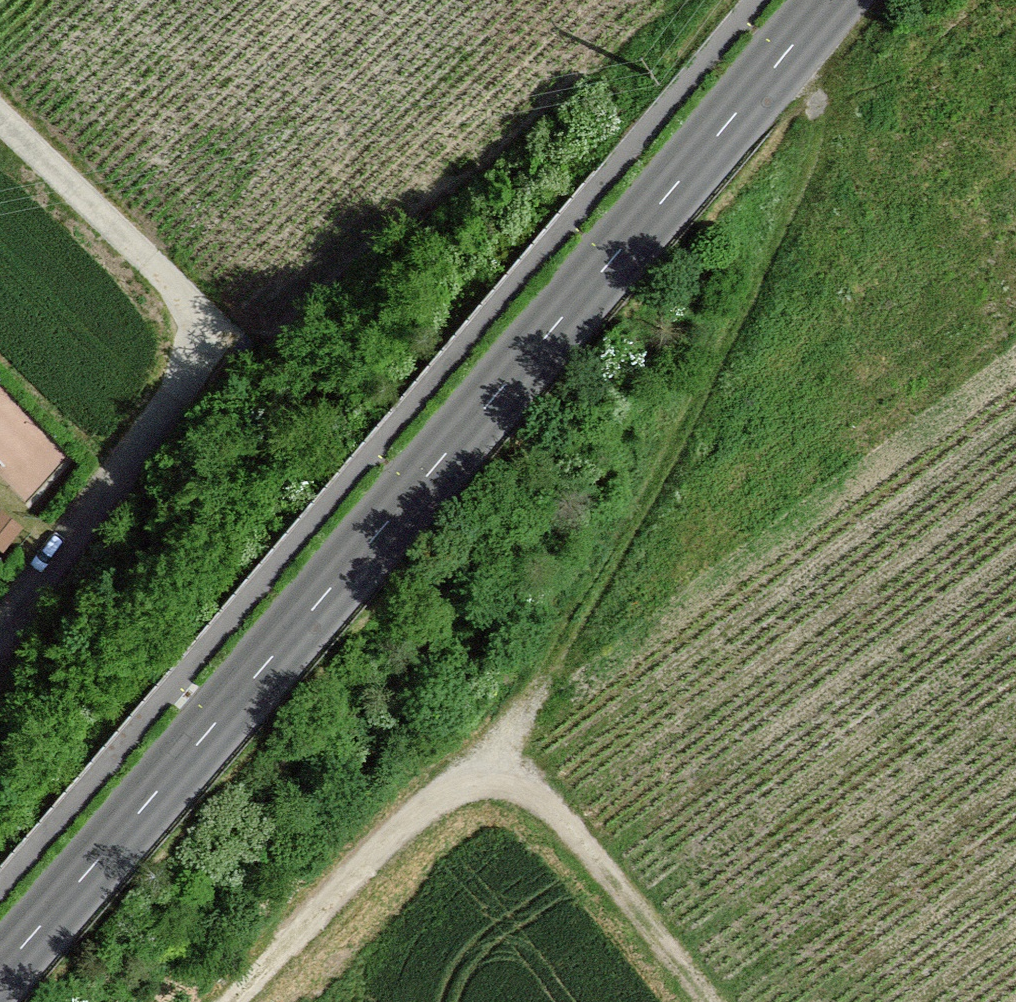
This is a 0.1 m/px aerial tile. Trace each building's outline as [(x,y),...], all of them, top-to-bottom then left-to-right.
[(16,543),(32,515),(0,498),(0,535),(16,543)]
